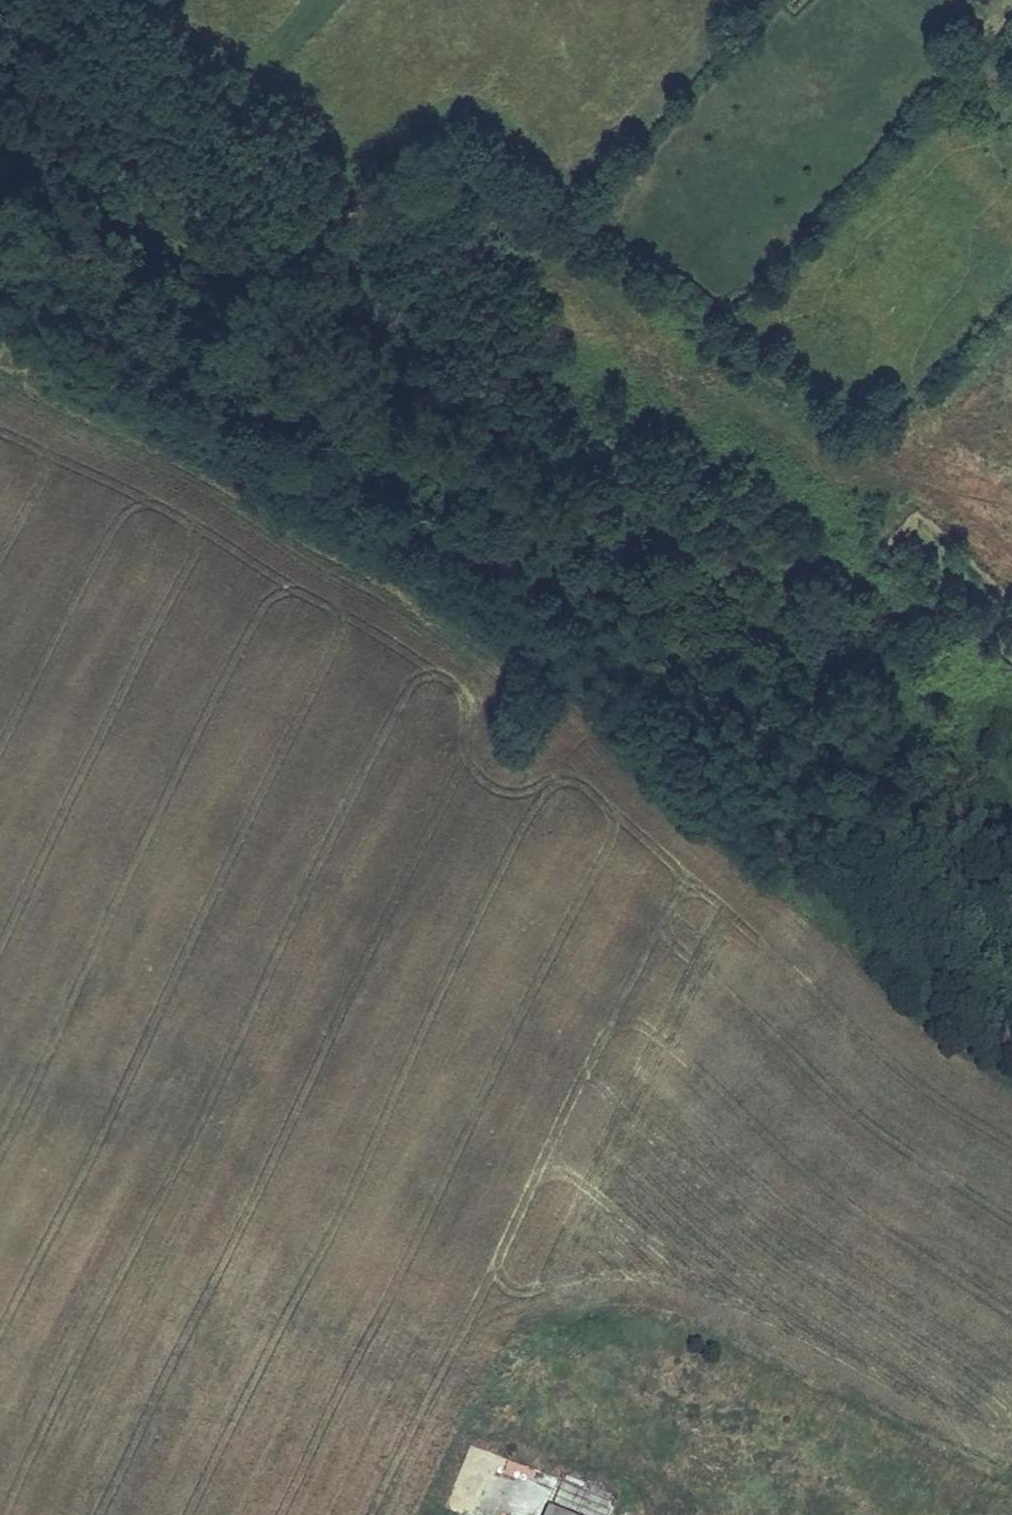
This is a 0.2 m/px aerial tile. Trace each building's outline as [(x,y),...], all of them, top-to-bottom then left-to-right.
[(549,1507),(545,1514),(568,1514),(549,1507)]
